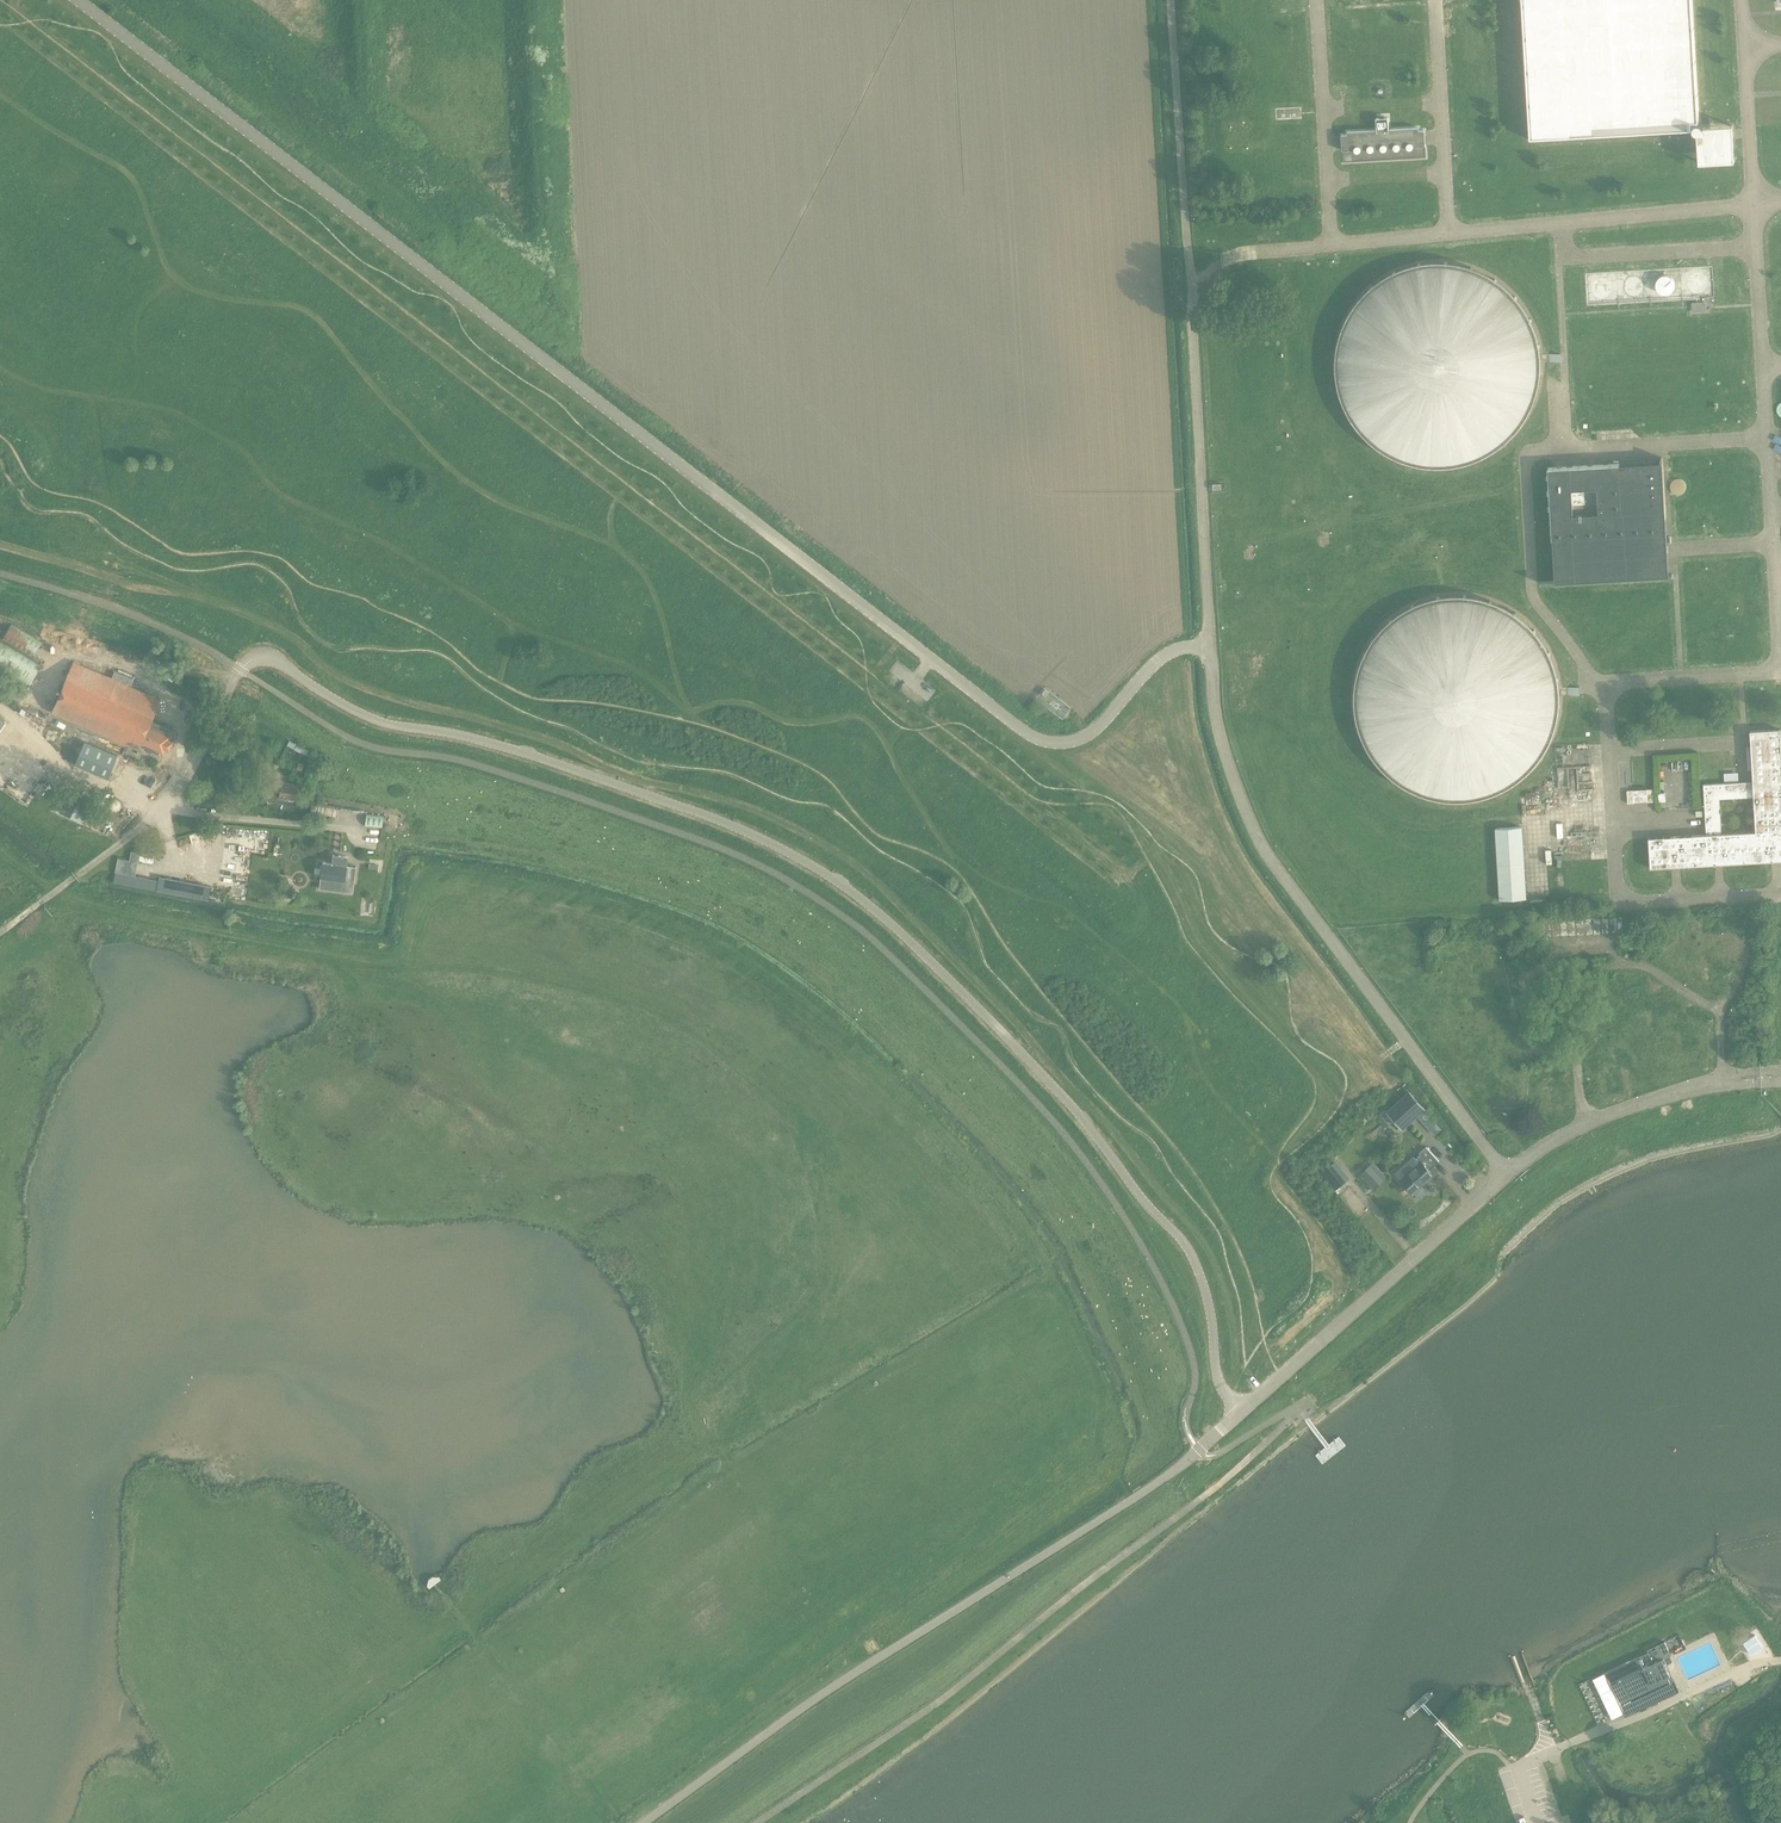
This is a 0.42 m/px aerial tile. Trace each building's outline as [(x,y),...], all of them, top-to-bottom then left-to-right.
[(1529,140),(1692,131),(1692,128),(1693,128),(1693,129),(1693,130),(1694,130),(1694,131),(1695,132),(1696,132),(1697,133),(1698,133),(1699,163),(1735,161),(1735,159),(1733,125),(1703,127),(1703,126),(1702,125),(1701,124),(1699,123),(1698,123),(1698,122),(1700,122),(1693,0),(1521,0),(1529,140)] [(1389,118),(1386,118),(1377,118),(1378,130),(1348,132),(1348,135),(1342,135),(1344,163),(1427,158),(1425,130),(1419,131),(1419,128),(1389,129),(1389,118)] [(1336,360),(1336,365),(1336,369),(1336,374),(1337,378),(1337,382),(1338,387),(1339,391),(1341,395),(1342,399),(1343,403),(1345,408),(1347,412),(1349,415),(1352,419),(1354,423),(1357,426),(1359,430),(1362,433),(1365,437),(1368,440),(1372,443),(1375,445),(1379,448),(1382,451),(1386,453),(1390,455),(1394,457),(1398,459),(1402,461),(1406,462),(1410,463),(1415,465),(1419,465),(1423,466),(1428,467),(1432,467),(1437,467),(1441,467),(1445,467),(1450,467),(1454,466),(1459,465),(1463,465),(1467,463),(1471,462),(1476,461),(1480,459),(1484,457),(1488,455),(1492,453),(1495,451),(1499,448),(1503,445),(1506,443),(1509,440),(1512,437),(1515,433),(1518,430),(1521,426),(1524,423),(1526,419),(1528,415),(1530,412),(1532,408),(1534,403),(1536,399),(1537,395),(1538,391),(1539,387),(1540,382),(1541,378),(1541,374),(1542,369),(1542,365),(1542,360),(1541,356),(1541,351),(1540,347),(1539,343),(1538,338),(1537,334),(1536,330),(1534,326),(1532,322),(1530,318),(1528,314),(1526,310),(1524,306),(1521,303),(1518,299),(1515,296),(1512,293),(1509,290),(1506,287),(1503,284),(1499,281),(1495,279),(1492,276),(1488,274),(1484,272),(1480,270),(1476,269),(1471,267),(1467,266),(1463,265),(1459,264),(1454,263),(1450,263),(1445,262),(1441,262),(1437,262),(1432,262),(1428,263),(1423,263),(1419,264),(1415,265),(1410,266),(1406,267),(1402,269),(1398,270),(1394,272),(1390,274),(1386,276),(1382,279),(1379,281),(1375,284),(1372,287),(1368,290),(1365,293),(1362,296),(1359,299),(1357,303),(1354,306),(1352,310),(1349,314),(1347,318),(1345,322),(1343,326),(1342,330),(1340,334),(1339,338),(1338,343),(1337,347),(1337,351),(1336,356),(1336,360)] [(1689,282),(1689,284),(1689,285),(1689,286),(1690,287),(1690,289),(1691,290),(1692,291),(1693,291),(1694,292),(1695,293),(1697,293),(1698,293),(1699,293),(1700,293),(1702,293),(1703,292),(1704,291),(1705,291),(1706,290),(1707,289),(1707,287),(1708,286),(1708,285),(1708,284),(1708,282),(1708,281),(1707,280),(1707,279),(1706,278),(1705,277),(1704,276),(1703,275),(1702,275),(1700,274),(1699,274),(1698,274),(1697,274),(1695,275),(1694,275),(1693,276),(1692,277),(1691,278),(1690,279),(1690,280),(1689,281),(1689,282)] [(1656,284),(1656,285),(1656,286),(1657,287),(1657,289),(1658,290),(1659,291),(1659,292),(1660,293),(1662,293),(1663,294),(1664,294),(1665,294),(1667,294),(1668,294),(1669,294),(1670,293),(1671,293),(1672,292),(1673,291),(1674,290),(1675,289),(1675,287),(1675,286),(1675,285),(1675,284),(1675,282),(1675,281),(1674,280),(1673,279),(1672,278),(1671,277),(1670,276),(1669,276),(1668,276),(1667,275),(1665,275),(1664,276),(1663,276),(1662,276),(1660,277),(1659,278),(1659,279),(1658,280),(1657,281),(1657,282),(1656,284)] [(1625,285),(1624,287),(1625,288),(1625,289),(1625,290),(1626,292),(1627,293),(1627,294),(1629,294),(1630,295),(1631,296),(1632,296),(1633,296),(1635,296),(1636,296),(1637,296),(1638,295),(1639,294),(1641,294),(1641,293),(1642,292),(1643,290),(1643,289),(1643,288),(1644,287),(1643,285),(1643,284),(1643,283),(1642,282),(1641,281),(1641,280),(1639,279),(1638,278),(1637,278),(1636,277),(1635,277),(1633,277),(1632,277),(1631,278),(1630,278),(1628,279),(1627,280),(1627,281),(1626,282),(1625,283),(1625,284),(1625,285)] [(1593,287),(1593,288),(1593,290),(1593,291),(1593,292),(1594,293),(1595,294),(1596,295),(1597,296),(1598,297),(1599,297),(1600,298),(1601,298),(1603,298),(1604,298),(1605,297),(1607,297),(1608,296),(1609,295),(1610,294),(1610,293),(1611,292),(1611,291),(1612,290),(1612,288),(1612,287),(1611,286),(1611,285),(1610,283),(1610,282),(1609,281),(1608,281),(1607,280),(1605,279),(1604,279),(1603,279),(1601,279),(1600,279),(1599,279),(1598,280),(1597,281),(1596,281),(1595,282),(1594,283),(1593,285),(1593,286),(1593,287)] [(1705,303),(1692,303),(1693,312),(1706,311),(1705,303)] [(1561,361),(1561,354),(1549,355),(1549,354),(1549,363),(1550,363),(1550,362),(1561,361)] [(1663,458),(1662,458),(1661,458),(1662,462),(1620,465),(1620,464),(1548,468),(1553,539),(1556,581),(1541,582),(1541,584),(1673,576),(1673,574),(1669,575),(1666,518),(1667,518),(1663,458)] [(1355,694),(1355,698),(1355,703),(1355,707),(1356,711),(1356,716),(1357,720),(1358,724),(1359,729),(1361,733),(1362,737),(1364,741),(1366,745),(1368,749),(1371,753),(1373,756),(1376,760),(1378,763),(1381,767),(1384,770),(1387,773),(1391,776),(1394,779),(1398,782),(1401,784),(1405,786),(1409,789),(1413,791),(1417,793),(1421,794),(1425,796),(1429,797),(1434,798),(1438,799),(1442,800),(1447,800),(1451,801),(1456,801),(1460,801),(1464,801),(1469,800),(1473,800),(1478,799),(1482,798),(1486,797),(1490,796),(1495,794),(1499,793),(1503,791),(1507,789),(1510,786),(1514,784),(1518,782),(1521,779),(1525,776),(1528,773),(1531,770),(1534,767),(1537,763),(1540,760),(1542,756),(1545,753),(1547,749),(1549,745),(1551,741),(1553,737),(1555,733),(1556,729),(1557,724),(1558,720),(1559,716),(1560,711),(1560,707),(1561,702),(1561,698),(1561,694),(1560,689),(1560,685),(1559,680),(1558,676),(1557,672),(1556,668),(1555,663),(1553,659),(1551,655),(1549,651),(1547,647),(1545,643),(1542,640),(1540,636),(1537,633),(1534,629),(1531,626),(1528,623),(1525,620),(1521,617),(1518,615),(1514,612),(1510,610),(1507,608),(1503,606),(1499,604),(1495,602),(1490,601),(1486,599),(1482,598),(1478,597),(1473,596),(1469,596),(1464,595),(1460,595),(1456,595),(1451,595),(1447,596),(1442,596),(1438,597),(1434,598),(1429,599),(1425,601),(1421,602),(1417,604),(1413,606),(1409,608),(1405,610),(1401,612),(1398,615),(1394,617),(1391,620),(1387,623),(1384,626),(1381,629),(1378,633),(1376,636),(1373,640),(1371,643),(1368,647),(1366,651),(1364,655),(1362,659),(1361,663),(1359,668),(1358,672),(1357,676),(1356,680),(1356,685),(1355,689),(1355,694)] [(2,640),(33,659),(42,643),(12,624),(2,640)] [(28,688),(41,666),(0,641),(0,672),(28,688)] [(169,750),(173,741),(170,739),(172,734),(150,724),(160,700),(74,662),(52,712),(139,749),(141,745),(163,755),(166,749),(169,750)] [(1580,695),(1580,688),(1568,688),(1568,696),(1569,696),(1569,695),(1580,695)] [(1780,861),(1780,733),(1780,729),(1751,731),(1753,781),(1725,783),(1704,784),(1707,835),(1649,838),(1651,868),(1780,861)] [(118,755),(85,741),(74,767),(107,782),(118,755)] [(270,781),(269,788),(267,801),(297,806),(298,800),(300,785),(270,781)] [(1653,789),(1634,790),(1627,791),(1628,803),(1635,803),(1635,802),(1647,802),(1648,802),(1654,802),(1653,789)] [(67,796),(61,811),(82,820),(88,805),(67,796)] [(312,802),(310,814),(336,818),(338,806),(312,802)] [(367,814),(365,826),(382,828),(384,816),(367,814)] [(1523,827),(1522,827),(1496,828),(1500,900),(1527,898),(1523,827)] [(346,866),(347,857),(339,856),(338,864),(324,863),(322,878),(345,881),(347,866),(346,866)] [(283,888),(282,896),(292,897),(293,889),(283,888)] [(1544,938),(1619,934),(1619,931),(1623,931),(1622,920),(1618,921),(1618,917),(1543,921),(1544,938)] [(1403,1128),(1424,1109),(1410,1093),(1389,1112),(1403,1128)] [(1414,1193),(1420,1188),(1434,1175),(1438,1171),(1434,1166),(1440,1161),(1427,1147),(1420,1153),(1421,1154),(1416,1159),(1420,1163),(1402,1180),(1409,1188),(1414,1193)] [(1336,1176),(1342,1171),(1335,1162),(1324,1172),(1338,1189),(1343,1184),(1336,1176)] [(1371,1184),(1380,1176),(1370,1165),(1362,1173),(1371,1184)] [(1756,1635),(1744,1643),(1752,1655),(1764,1647),(1756,1635)] [(1660,1647),(1607,1673),(1622,1705),(1675,1680),(1660,1647)]
